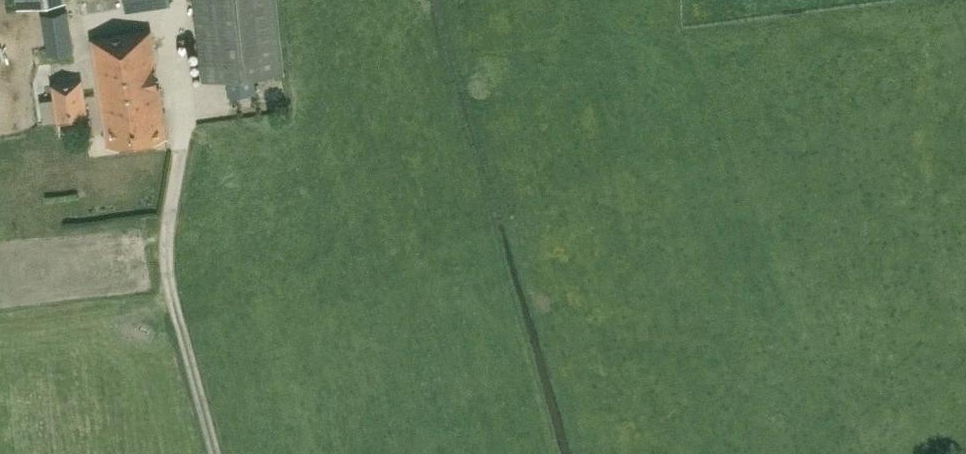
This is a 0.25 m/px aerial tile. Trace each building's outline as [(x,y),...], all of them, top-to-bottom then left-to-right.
[(124,11),(171,9),(170,0),(123,0),(124,11)] [(274,0),(195,0),(203,76),(227,74),(229,94),(255,91),(253,73),(282,70),(274,0)] [(71,47),(65,8),(41,11),(47,51),(71,47)] [(165,135),(150,32),(92,38),(108,144),(165,135)] [(86,117),(80,78),(52,82),(58,121),(86,117)]
